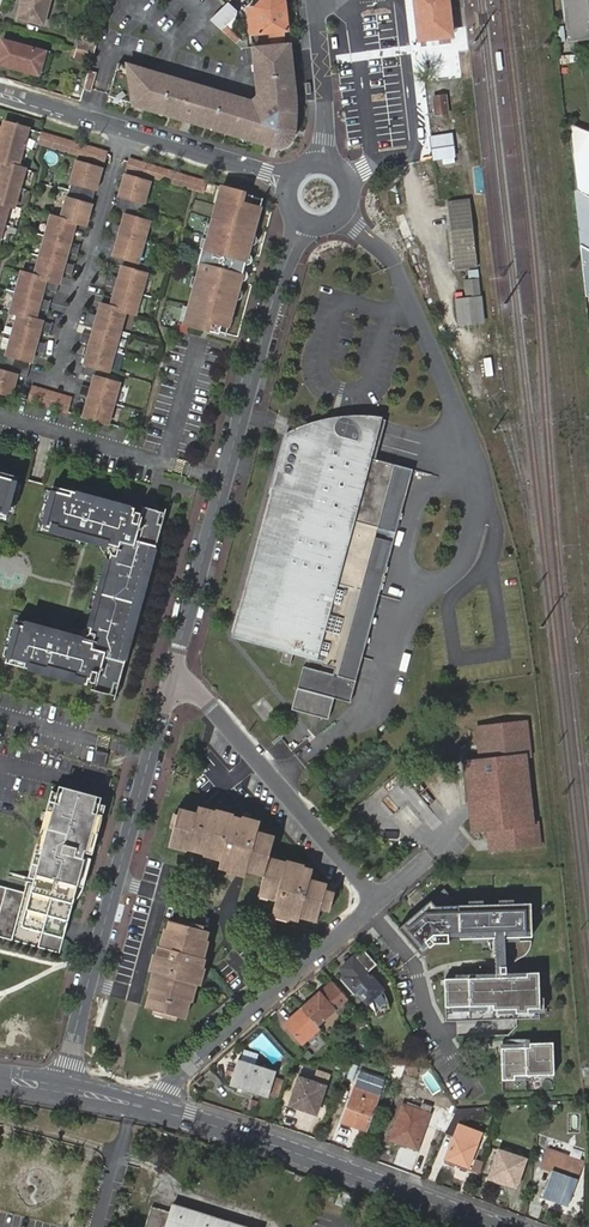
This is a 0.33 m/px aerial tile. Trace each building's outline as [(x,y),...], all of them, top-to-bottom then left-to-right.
[(18,19),(43,26),(50,0),(23,0),(18,19)] [(271,34),(285,32),(288,31),(284,2),(282,0),(263,0),(255,7),(248,8),(251,36),(271,34)] [(456,42),(452,0),(412,0),(417,46),(456,42)] [(569,42),(588,40),(588,0),(564,0),(569,42)] [(228,3),(211,20),(214,23),(231,39),(242,49),(243,48),(247,48),(225,26),(236,16),(237,12),(228,3)] [(565,42),(564,26),(556,27),(558,43),(565,42)] [(271,34),(273,45),(286,44),(285,32),(271,34)] [(78,50),(95,55),(97,47),(80,41),(78,50)] [(13,69),(17,57),(9,55),(12,44),(5,42),(0,59),(0,65),(13,69)] [(17,57),(13,69),(37,76),(43,54),(12,44),(9,55),(17,57)] [(294,89),(289,44),(287,44),(286,44),(273,45),(256,47),(255,47),(261,99),(255,104),(131,67),(136,99),(137,105),(150,109),(150,106),(167,111),(166,114),(187,120),(188,117),(229,130),(228,133),(268,144),(269,141),(290,132),(293,133),(294,128),(295,117),(295,104),(294,96),(294,89)] [(455,47),(447,47),(448,60),(456,59),(455,47)] [(75,60),(92,65),(95,55),(78,50),(75,60)] [(434,94),(431,69),(424,70),(427,95),(434,94)] [(447,113),(445,96),(434,97),(436,115),(447,113)] [(188,117),(187,120),(228,133),(229,130),(188,117)] [(28,130),(4,123),(3,127),(0,136),(0,163),(2,163),(17,167),(28,130)] [(571,125),(569,129),(576,190),(588,197),(588,132),(571,125)] [(290,132),(269,141),(268,144),(271,146),(275,146),(278,146),(281,145),(284,144),(287,142),(290,139),(291,136),(293,134),(293,133),(290,132)] [(106,153),(42,134),(39,145),(103,163),(106,153)] [(448,148),(432,151),(434,158),(450,156),(448,148)] [(148,177),(147,164),(129,159),(126,170),(148,177)] [(95,191),(101,169),(77,162),(70,184),(95,191)] [(24,169),(17,167),(2,163),(0,171),(0,204),(8,206),(14,207),(24,169)] [(205,182),(147,164),(148,177),(202,193),(205,182)] [(143,205),(149,182),(125,175),(119,198),(143,205)] [(220,207),(225,188),(222,187),(216,206),(220,207)] [(188,326),(219,335),(222,326),(228,328),(260,209),(251,206),(253,196),(225,188),(220,207),(216,206),(208,236),(206,235),(202,251),(206,252),(199,278),(197,278),(188,313),(191,313),(188,326)] [(576,190),(579,231),(588,236),(588,197),(576,190)] [(85,228),(91,203),(67,196),(61,219),(50,217),(34,276),(20,272),(9,312),(19,315),(35,319),(46,280),(58,284),(74,225),(85,228)] [(263,198),(253,196),(251,206),(260,209),(263,198)] [(477,266),(470,199),(448,201),(455,268),(477,266)] [(137,262),(148,222),(139,220),(124,216),(113,256),(125,259),(137,262)] [(588,248),(588,236),(579,231),(581,244),(588,248)] [(581,244),(586,297),(588,296),(588,248),(581,244)] [(135,314),(146,272),(123,265),(111,308),(125,311),(135,314)] [(479,277),(465,279),(467,298),(457,299),(460,323),(484,320),(481,296),(479,277)] [(108,372),(125,311),(111,308),(100,305),(84,365),(98,368),(108,372)] [(30,364),(42,321),(35,319),(19,315),(7,357),(30,364)] [(222,326),(219,335),(226,337),(228,328),(222,326)] [(17,376),(2,372),(0,371),(0,393),(11,396),(17,376)] [(108,424),(119,383),(106,379),(95,376),(83,417),(108,424)] [(67,414),(73,397),(32,385),(27,401),(67,414)] [(271,489),(232,635),(341,665),(395,467),(375,461),(369,460),(380,419),(367,416),(363,429),(357,427),(356,426),(355,425),(353,424),(352,422),(349,421),(347,420),(344,420),(342,420),(340,420),(338,421),(337,422),(335,424),(335,427),(334,430),(335,433),(336,435),(338,437),(341,438),(345,439),(342,452),(285,437),(273,480),(281,482),(279,491),(271,489)] [(294,432),(285,437),(342,452),(345,439),(341,438),(338,437),(336,435),(335,433),(334,430),(335,427),(335,424),(337,422),(338,421),(340,420),(342,420),(344,420),(347,420),(349,421),(352,422),(353,424),(355,425),(356,426),(357,427),(363,429),(367,416),(355,417),(343,418),(333,419),(322,421),(314,424),(311,425),(304,428),(294,432)] [(395,467),(341,665),(359,670),(392,544),(386,543),(389,532),(395,534),(412,471),(395,467)] [(6,515),(16,481),(0,476),(0,514),(6,515)] [(273,480),(271,489),(279,491),(281,482),(273,480)] [(119,684),(131,640),(127,639),(146,567),(150,568),(156,547),(162,524),(165,513),(143,506),(141,513),(135,512),(134,515),(132,514),(134,508),(120,504),(119,508),(98,503),(99,499),(70,491),(69,495),(52,490),(42,525),(55,528),(54,532),(106,547),(111,555),(89,635),(84,639),(29,624),(28,628),(16,624),(7,659),(24,663),(23,667),(52,675),(53,671),(74,676),(73,681),(87,684),(88,679),(90,679),(90,681),(95,683),(93,690),(116,696),(119,684)] [(120,504),(99,499),(98,503),(119,508),(120,504)] [(395,534),(389,532),(386,543),(392,544),(395,534)] [(131,640),(150,568),(146,567),(127,639),(131,640)] [(341,665),(338,678),(356,682),(359,670),(341,665)] [(338,678),(303,668),(297,690),(350,704),(356,682),(338,678)] [(74,676),(53,671),(52,675),(73,681),(74,676)] [(530,750),(526,717),(478,723),(482,756),(467,758),(475,826),(490,825),(492,845),(541,840),(538,819),(530,820),(522,751),(530,750)] [(105,767),(109,753),(97,750),(93,764),(105,767)] [(59,954),(86,858),(83,857),(86,849),(83,849),(85,841),(88,832),(92,833),(96,814),(93,813),(95,805),(96,798),(62,787),(59,795),(57,803),(52,802),(49,812),(45,829),(49,830),(44,849),(34,846),(20,893),(0,888),(0,938),(59,954)] [(47,800),(52,802),(57,803),(59,795),(49,792),(47,800)] [(413,800),(429,826),(436,821),(421,796),(413,800)] [(105,807),(95,805),(93,813),(96,814),(103,816),(105,807)] [(44,810),(34,846),(44,849),(49,830),(45,829),(49,812),(44,810)] [(238,865),(236,873),(245,875),(246,872),(247,869),(262,873),(261,877),(257,890),(258,892),(275,897),(274,901),(271,911),(272,913),(272,914),(280,916),(282,908),(291,911),(289,919),(298,921),(299,918),(299,915),(317,919),(319,909),(320,906),(327,908),(330,895),(322,892),(323,887),(307,882),(309,873),(298,870),(295,878),(287,875),(289,867),(281,865),(265,861),(270,842),(250,837),(251,833),(253,827),(242,825),(239,833),(230,831),(232,822),(227,821),(209,816),(191,811),(190,816),(177,812),(175,816),(172,831),(168,844),(185,849),(203,854),(220,858),(219,862),(217,868),(227,871),(229,863),(238,865)] [(210,812),(209,816),(227,821),(228,817),(210,812)] [(83,849),(86,849),(93,851),(103,816),(96,814),(92,833),(89,843),(85,841),(83,849)] [(233,819),(232,822),(242,825),(253,827),(253,824),(233,819)] [(242,825),(232,822),(230,831),(239,833),(242,825)] [(271,839),(251,833),(250,837),(270,842),(271,839)] [(184,853),(185,849),(168,844),(168,848),(184,853)] [(203,857),(219,862),(220,858),(203,854),(203,857)] [(282,862),(281,865),(289,867),(298,870),(298,867),(282,862)] [(298,870),(289,867),(287,875),(295,878),(298,870)] [(246,872),(261,877),(262,873),(247,869),(246,872)] [(245,875),(236,873),(227,871),(225,874),(244,879),(245,875)] [(445,886),(397,925),(421,953),(434,942),(449,942),(449,936),(494,935),(506,934),(531,935),(531,902),(458,902),(445,886)] [(257,896),(274,901),(275,897),(258,892),(257,893),(257,896)] [(280,916),(289,919),(291,911),(282,908),(280,916)] [(288,922),(289,919),(280,916),(272,914),(271,914),(270,918),(288,922)] [(316,923),(317,919),(299,915),(299,918),(316,923)] [(153,955),(151,963),(157,965),(154,975),(152,974),(147,993),(143,1010),(151,1012),(177,1019),(183,1020),(188,1004),(193,985),(190,984),(193,974),(200,976),(203,968),(205,960),(201,958),(205,942),(208,932),(202,930),(187,926),(166,920),(164,931),(160,947),(156,947),(153,955)] [(506,934),(494,935),(495,974),(444,975),(445,1023),(509,1021),(540,1020),(539,971),(528,971),(528,975),(507,976),(506,934)] [(385,954),(380,939),(369,950),(389,973),(386,958),(385,954)] [(209,943),(205,942),(201,958),(205,960),(209,943)] [(390,982),(364,951),(355,959),(353,957),(341,968),(347,975),(360,964),(382,989),(390,982)] [(149,973),(151,963),(153,955),(149,954),(145,972),(149,973)] [(386,958),(390,973),(394,978),(399,974),(386,958)] [(157,965),(151,963),(149,973),(152,974),(154,975),(157,965)] [(341,980),(354,994),(356,992),(367,1004),(382,989),(360,964),(347,975),(341,980)] [(206,969),(203,968),(200,976),(197,986),(200,987),(206,969)] [(152,974),(149,973),(143,992),(147,993),(152,974)] [(197,986),(200,976),(193,974),(190,984),(193,985),(197,986)] [(192,1005),(197,986),(193,985),(188,1004),(192,1005)] [(320,993),(302,1009),(318,1026),(335,1010),(320,993)] [(386,993),(372,1002),(380,1013),(393,1005),(386,993)] [(303,1043),(319,1029),(318,1026),(302,1009),(285,1024),(303,1043)] [(175,1022),(177,1019),(151,1012),(150,1015),(175,1022)] [(358,1021),(361,1031),(369,1029),(366,1019),(358,1021)] [(531,1047),(501,1048),(502,1080),(515,1080),(515,1075),(555,1074),(554,1042),(531,1042),(531,1047)] [(231,1083),(243,1087),(247,1075),(236,1072),(240,1061),(238,1060),(231,1083)] [(247,1075),(243,1087),(260,1093),(264,1080),(261,1078),(264,1069),(240,1061),(236,1072),(247,1075)] [(331,1080),(332,1073),(303,1068),(302,1075),(331,1080)] [(264,1080),(260,1093),(269,1095),(276,1073),(264,1069),(261,1078),(264,1080)] [(403,1083),(416,1088),(419,1078),(406,1074),(403,1083)] [(300,1079),(290,1106),(316,1115),(325,1088),(300,1079)] [(356,1088),(345,1118),(358,1123),(357,1129),(366,1132),(376,1104),(364,1100),(367,1092),(356,1088)] [(407,1142),(419,1146),(431,1114),(430,1114),(432,1107),(423,1103),(421,1111),(403,1105),(390,1140),(406,1146),(407,1142)] [(457,1109),(463,1117),(466,1112),(481,1110),(480,1107),(468,1108),(463,1109),(457,1109)] [(358,1123),(345,1118),(343,1124),(357,1129),(358,1123)] [(460,1124),(451,1121),(444,1135),(454,1139),(454,1138),(475,1146),(479,1137),(458,1130),(460,1124)] [(477,1147),(475,1146),(454,1138),(454,1139),(445,1163),(458,1167),(459,1162),(470,1167),(477,1147)] [(417,1150),(419,1146),(407,1142),(406,1146),(417,1150)] [(560,1200),(559,1203),(567,1206),(577,1179),(583,1163),(567,1158),(568,1156),(547,1148),(540,1166),(561,1173),(561,1174),(552,1170),(545,1190),(544,1194),(560,1200)] [(504,1179),(517,1183),(517,1182),(525,1159),(499,1150),(496,1158),(489,1179),(503,1184),(504,1179)] [(459,1162),(458,1167),(468,1171),(470,1167),(459,1162)] [(504,1179),(503,1184),(515,1188),(517,1183),(504,1179)] [(542,1197),(559,1203),(560,1200),(544,1194),(542,1197)] [(151,1212),(146,1226),(244,1226),(174,1205),(171,1212),(170,1218),(151,1212)] [(153,1207),(151,1212),(170,1218),(171,1212),(153,1207)]
